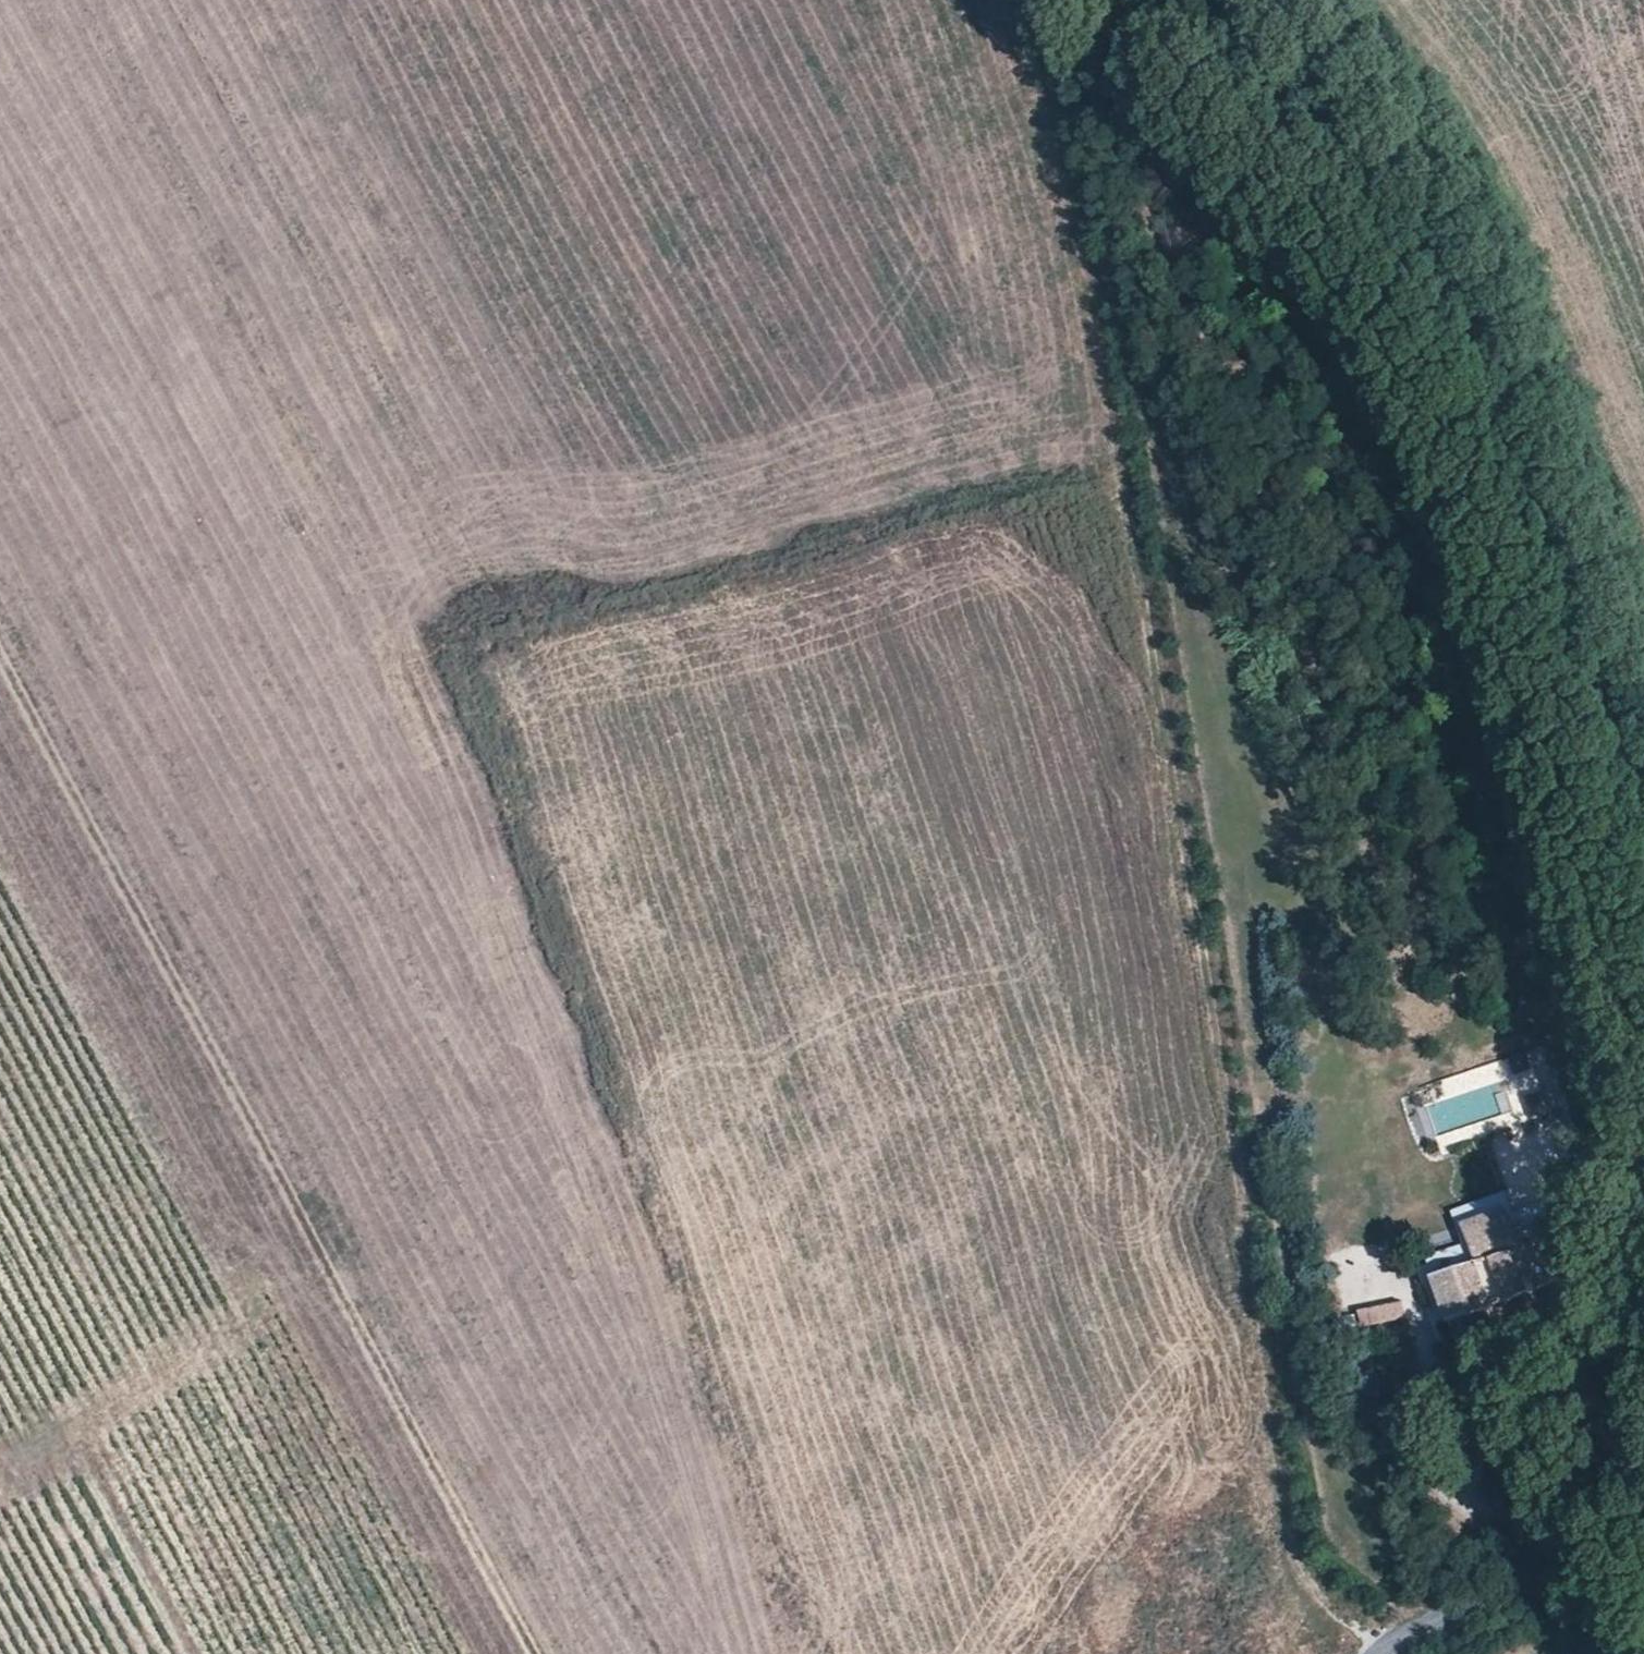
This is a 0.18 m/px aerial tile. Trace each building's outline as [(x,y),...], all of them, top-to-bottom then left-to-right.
[(1451,1212),(1462,1243),(1468,1241),(1462,1225),(1505,1208),(1514,1233),(1565,1214),(1556,1189),(1512,1206),(1506,1191),(1451,1212)] [(1462,1243),(1423,1258),(1447,1324),(1561,1282),(1559,1277),(1585,1268),(1565,1214),(1514,1233),(1505,1208),(1462,1225),(1468,1241),(1462,1243)] [(1403,1302),(1357,1311),(1361,1328),(1406,1318),(1403,1302)] [(1627,1474),(1635,1490),(1643,1486),(1643,1465),(1627,1474)]
